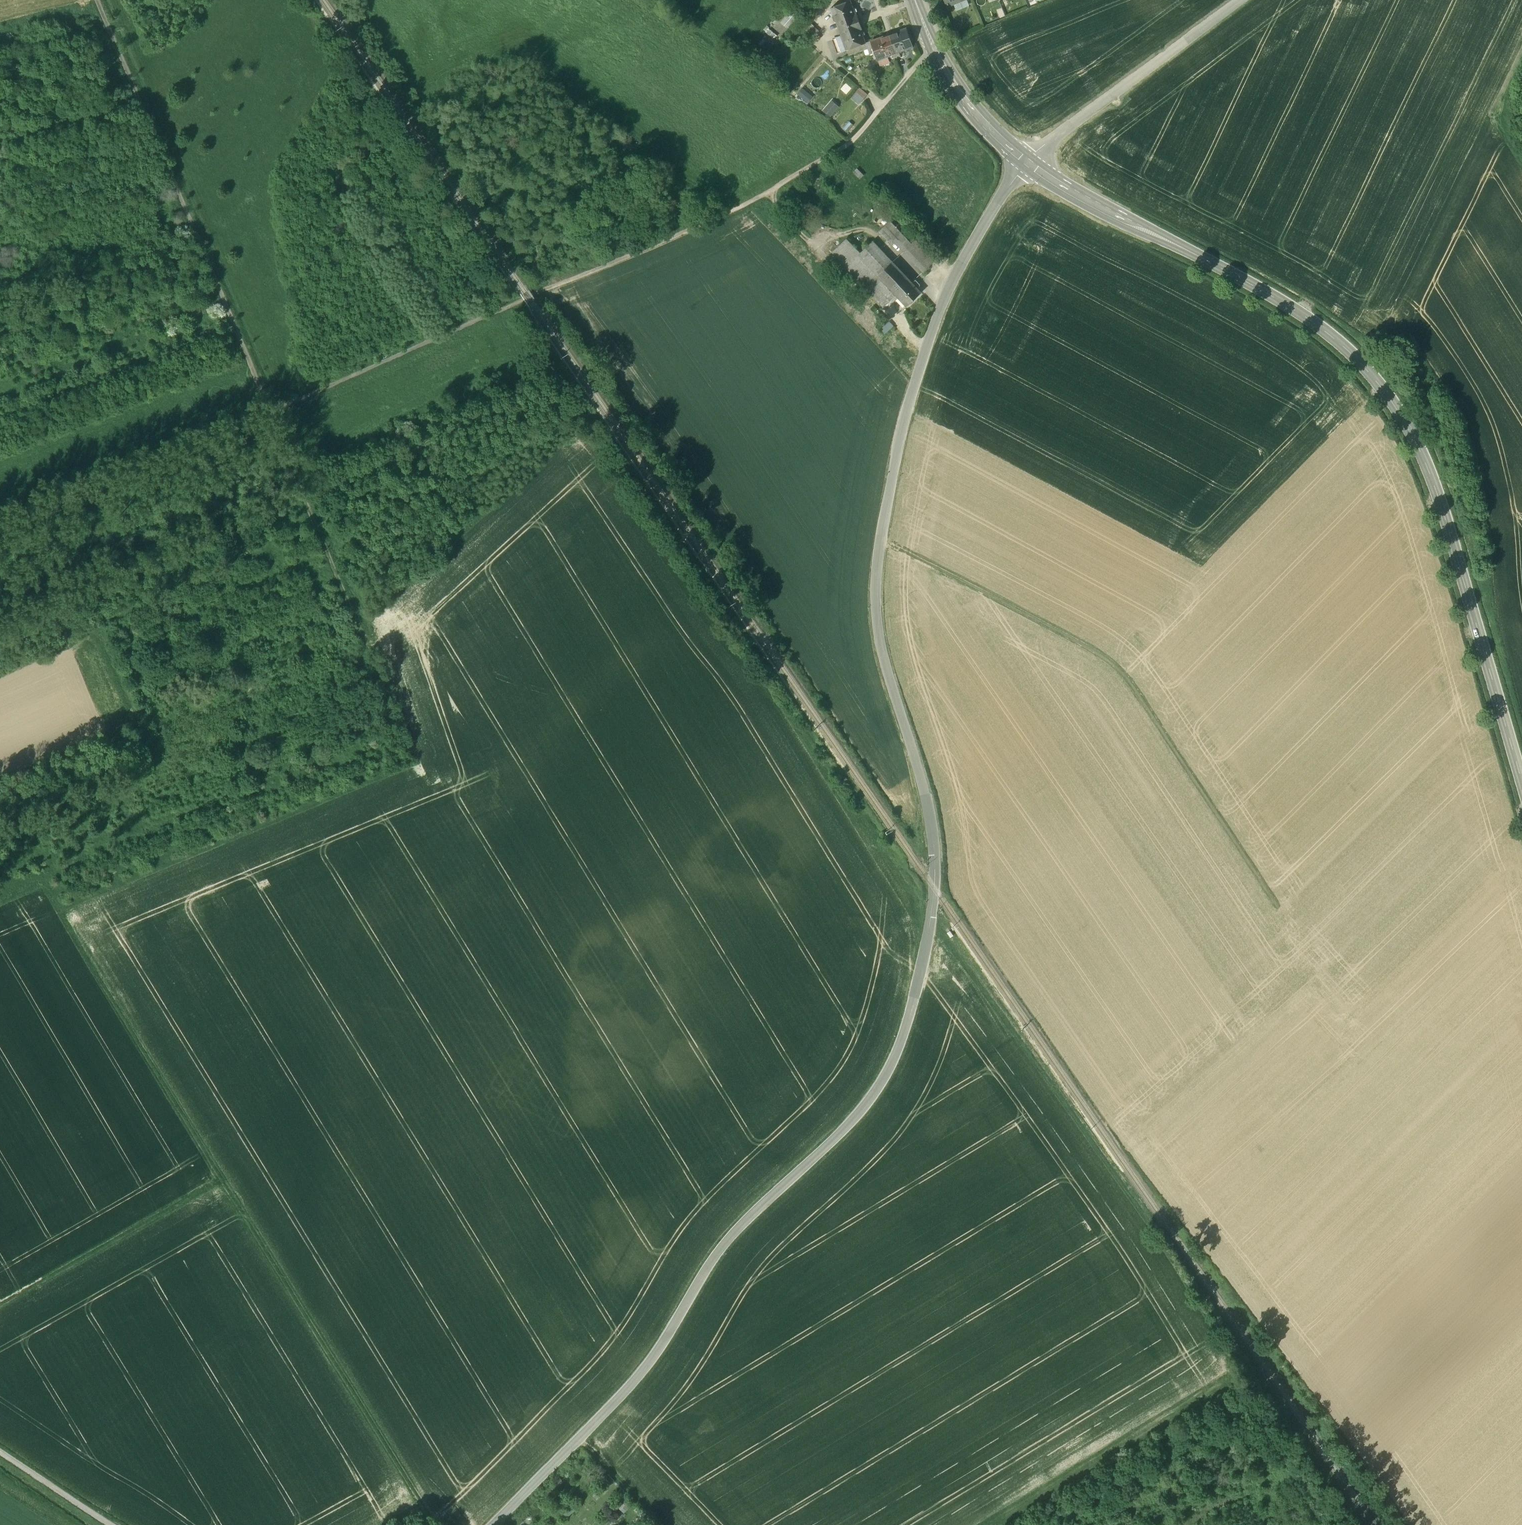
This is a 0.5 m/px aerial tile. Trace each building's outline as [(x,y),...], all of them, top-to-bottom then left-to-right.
[(850,1),(831,7),(839,29),(859,21),(856,13),(855,14),(850,1)] [(859,21),(839,29),(847,50),(866,43),(861,30),(862,30),(859,21)] [(907,28),(889,34),(896,53),(913,47),(907,28)] [(889,34),(871,41),(874,49),(878,60),(896,53),(889,34)] [(871,41),(866,43),(868,51),(874,49),(871,41)] [(803,87),(797,94),(808,103),(814,96),(803,87)] [(861,87),(852,98),(860,104),(869,94),(861,87)] [(832,100),(823,110),(830,117),(839,107),(832,100)] [(895,217),(883,204),(878,213),(888,222),(890,220),(891,221),(895,217)] [(891,221),(890,220),(888,222),(883,228),(883,227),(882,228),(880,231),(891,242),(893,240),(904,251),(912,243),(911,243),(891,221)] [(878,275),(858,255),(861,252),(847,238),(832,252),(838,258),(843,264),(844,264),(848,268),(847,269),(848,269),(852,273),(857,279),(858,279),(863,285),(862,285),(863,285),(868,290),(868,291),(874,296),(873,297),(874,297),(879,302),(879,303),(883,307),(891,300),(887,296),(892,291),(878,275)] [(927,251),(915,239),(911,243),(912,243),(904,251),(923,272),(935,261),(935,260),(927,251)] [(861,252),(858,255),(878,275),(892,261),(873,241),(861,252)] [(939,256),(931,247),(927,251),(935,260),(939,256)] [(912,282),(892,261),(878,275),(892,291),(907,306),(921,292),(917,287),(912,282)] [(619,1497),(611,1507),(616,1511),(623,1501),(619,1497)]
